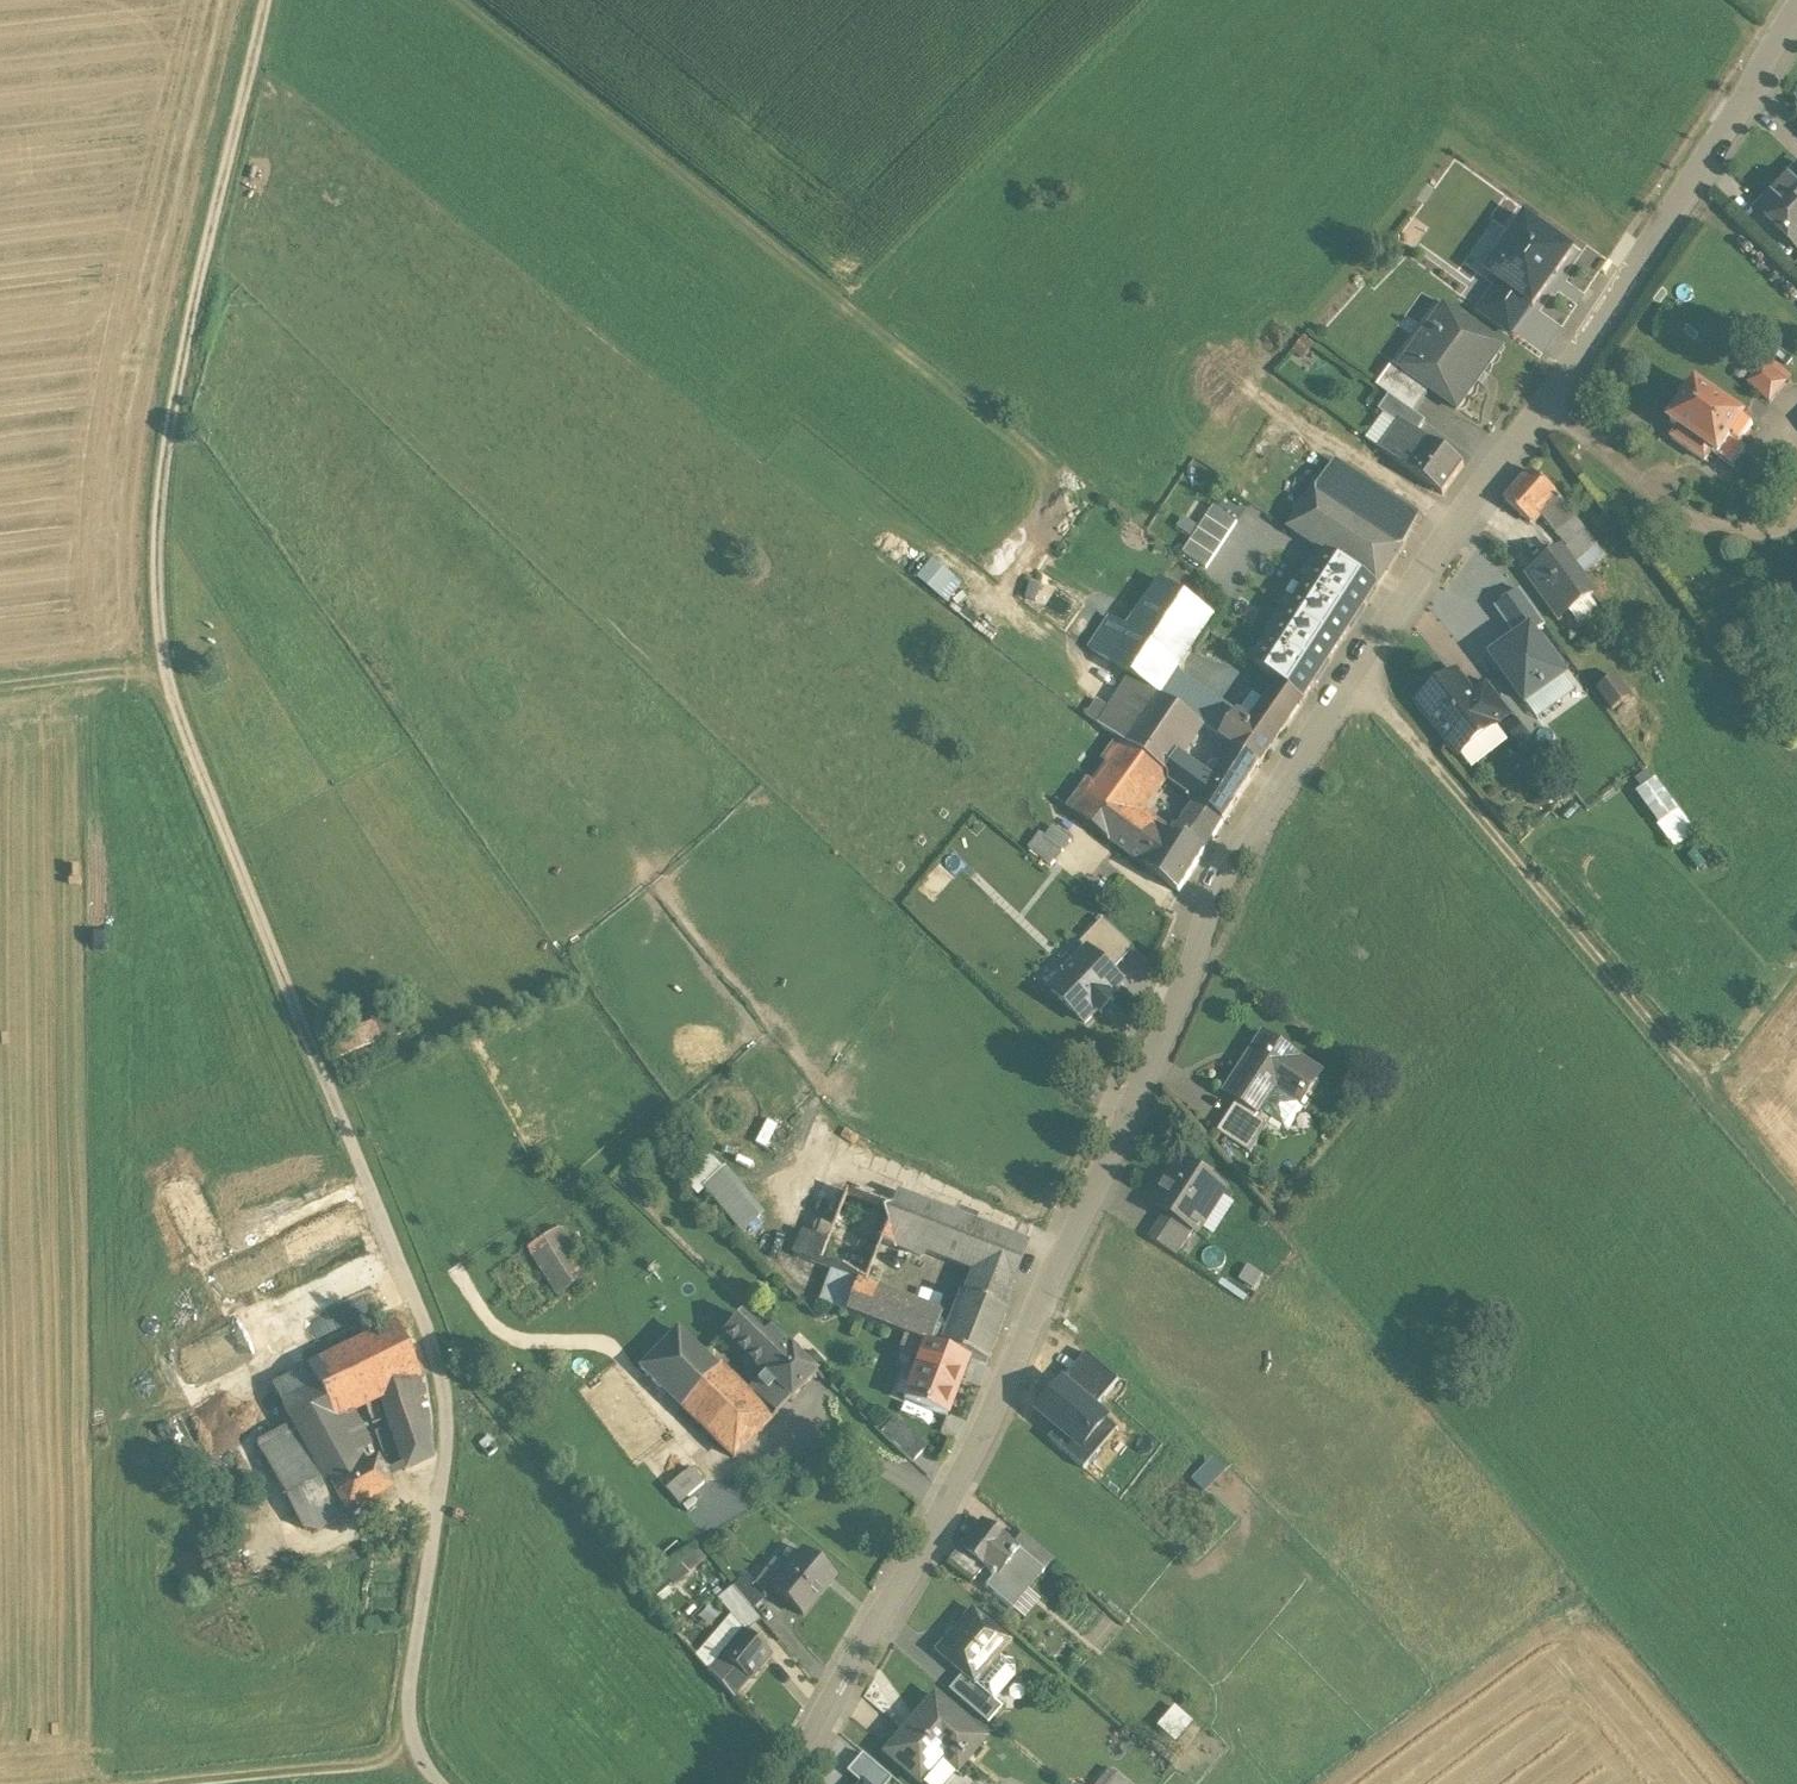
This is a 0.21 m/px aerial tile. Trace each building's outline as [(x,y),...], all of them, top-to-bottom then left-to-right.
[(1759,209),(1759,214),(1796,252),(1796,171),(1759,209)] [(1486,273),(1500,283),(1531,306),(1532,307),(1572,253),(1526,219),(1486,273)] [(1477,313),(1508,336),(1531,306),(1500,283),(1477,313)] [(1419,302),(1403,323),(1417,334),(1433,313),(1419,302)] [(1401,369),(1400,371),(1429,392),(1454,410),(1456,411),(1501,348),(1446,308),(1401,369)] [(1748,385),(1771,403),(1791,379),(1768,360),(1748,385)] [(1401,369),(1392,362),(1375,387),(1388,396),(1412,414),(1429,392),(1400,371),(1401,369)] [(1749,425),(1696,387),(1696,388),(1694,387),(1687,388),(1682,395),(1684,402),(1685,403),(1671,423),(1680,429),(1672,439),(1704,462),(1711,452),(1717,456),(1729,439),(1736,444),(1749,425)] [(1412,414),(1388,396),(1378,411),(1383,415),(1365,440),(1379,450),(1397,424),(1413,436),(1414,435),(1423,422),(1412,414)] [(1428,444),(1414,435),(1413,436),(1397,424),(1379,450),(1442,495),(1463,466),(1429,442),(1428,444)] [(1387,499),(1333,464),(1316,490),(1370,525),(1387,499)] [(1555,493),(1530,470),(1503,500),(1529,522),(1537,513),(1555,493)] [(1370,525),(1316,490),(1288,530),(1377,586),(1403,548),(1398,544),(1394,541),(1370,525)] [(1576,518),(1555,493),(1537,513),(1555,533),(1576,518)] [(1415,518),(1387,499),(1370,525),(1394,541),(1398,544),(1415,518)] [(1212,507),(1205,519),(1229,535),(1237,523),(1212,507)] [(1576,518),(1555,533),(1566,546),(1587,531),(1576,518)] [(1205,519),(1197,531),(1222,547),(1229,535),(1205,519)] [(1197,531),(1189,543),(1214,559),(1222,547),(1197,531)] [(1587,531),(1566,546),(1578,559),(1597,545),(1598,544),(1587,531)] [(1189,543),(1182,555),(1206,570),(1214,559),(1189,543)] [(1597,545),(1578,559),(1566,546),(1561,551),(1580,578),(1605,557),(1597,545)] [(1580,578),(1561,551),(1537,569),(1563,604),(1568,612),(1593,595),(1580,578)] [(1323,564),(1317,572),(1366,603),(1372,594),(1377,586),(1328,555),(1323,564)] [(1563,604),(1537,569),(1525,577),(1551,613),(1563,604)] [(1345,637),(1366,603),(1317,572),(1295,606),(1345,637)] [(1162,580),(1109,663),(1132,678),(1158,696),(1172,673),(1173,673),(1201,630),(1178,613),(1189,598),(1162,580)] [(1546,626),(1520,592),(1495,610),(1518,641),(1531,632),(1534,635),(1546,626)] [(1213,614),(1189,598),(1178,613),(1201,630),(1213,614)] [(1295,606),(1254,668),(1279,685),(1301,700),(1345,637),(1295,606)] [(1494,659),(1526,704),(1564,677),(1534,635),(1531,632),(1518,641),(1494,659)] [(1132,678),(1114,666),(1107,676),(1125,688),(1132,678)] [(1196,688),(1173,673),(1172,673),(1158,696),(1180,711),(1196,688)] [(1453,675),(1418,702),(1460,755),(1511,715),(1487,684),(1475,694),(1467,693),(1453,675)] [(1596,691),(1612,711),(1633,694),(1617,675),(1596,691)] [(1125,688),(1100,727),(1103,729),(1126,745),(1146,714),(1158,696),(1132,678),(1125,688)] [(1251,725),(1236,715),(1219,738),(1236,750),(1258,765),(1301,700),(1279,685),(1251,725)] [(1226,708),(1196,688),(1180,711),(1200,725),(1209,732),(1226,708)] [(1180,711),(1158,696),(1146,714),(1189,743),(1200,725),(1180,711)] [(1226,708),(1209,732),(1218,738),(1219,738),(1236,715),(1239,709),(1230,703),(1226,708)] [(1189,743),(1146,714),(1126,745),(1159,767),(1168,774),(1168,775),(1179,759),(1189,743)] [(1126,745),(1103,729),(1054,800),(1108,841),(1141,793),(1159,767),(1126,745)] [(1219,738),(1218,738),(1212,747),(1229,760),(1236,750),(1219,738)] [(1258,765),(1236,750),(1229,760),(1225,767),(1249,781),(1258,765)] [(1215,784),(1179,759),(1168,775),(1168,782),(1189,797),(1199,805),(1223,822),(1249,781),(1225,767),(1215,784)] [(1159,767),(1141,793),(1151,800),(1168,775),(1168,774),(1159,767)] [(1650,769),(1628,785),(1673,849),(1696,833),(1650,769)] [(1141,793),(1108,841),(1118,848),(1138,820),(1145,810),(1151,800),(1141,793)] [(1138,820),(1164,837),(1145,868),(1180,894),(1223,822),(1199,805),(1189,797),(1181,811),(1186,814),(1176,828),(1170,829),(1145,810),(1138,820)] [(1164,837),(1138,820),(1118,848),(1145,868),(1164,837)] [(1071,841),(1053,828),(1045,839),(1063,852),(1071,841)] [(1050,869),(1063,852),(1045,839),(1040,836),(1027,853),(1050,869)] [(1110,973),(1134,948),(1105,919),(1080,944),(1086,949),(1110,973)] [(1110,973),(1086,949),(1048,988),(1085,1024),(1096,1012),(1100,1015),(1116,998),(1113,995),(1123,985),(1110,973)] [(395,1016),(372,1025),(381,1045),(403,1035),(395,1016)] [(372,1025),(333,1042),(341,1061),(381,1045),(372,1025)] [(1266,1040),(1249,1065),(1247,1063),(1226,1095),(1237,1102),(1261,1118),(1262,1116),(1275,1097),(1270,1093),(1277,1083),(1303,1100),(1320,1075),(1266,1040)] [(1080,1091),(1089,1100),(1098,1090),(1089,1084),(1080,1091)] [(1261,1118),(1237,1102),(1216,1134),(1249,1155),(1271,1122),(1262,1116),(1261,1118)] [(713,1156),(685,1181),(699,1197),(704,1193),(743,1235),(766,1214),(713,1156)] [(1195,1173),(1180,1163),(1153,1205),(1165,1214),(1193,1231),(1195,1233),(1223,1190),(1207,1180),(1198,1182),(1195,1173)] [(822,1184),(794,1257),(817,1267),(845,1193),(822,1184)] [(892,1212),(845,1193),(817,1267),(831,1272),(865,1286),(881,1244),(893,1212),(892,1212)] [(1029,1246),(967,1223),(969,1218),(956,1213),(954,1218),(897,1197),(892,1212),(893,1212),(881,1244),(921,1258),(923,1253),(975,1273),(1012,1287),(1029,1246)] [(1193,1231),(1165,1214),(1148,1240),(1175,1257),(1193,1231)] [(558,1229),(534,1244),(539,1252),(533,1255),(544,1275),(575,1257),(558,1229)] [(584,1272),(575,1257),(544,1275),(557,1297),(578,1284),(574,1278),(584,1272)] [(865,1286),(831,1272),(820,1304),(924,1345),(944,1352),(954,1327),(863,1292),(865,1286)] [(954,1327),(944,1352),(967,1361),(984,1368),(1005,1315),(1002,1313),(1012,1287),(975,1273),(954,1327)] [(740,1317),(722,1336),(736,1350),(754,1331),(740,1317)] [(394,1323),(309,1369),(337,1423),(382,1399),(419,1379),(394,1323)] [(791,1349),(770,1330),(762,1338),(767,1343),(783,1358),(791,1349)] [(762,1338),(754,1331),(736,1350),(749,1362),(767,1343),(762,1338)] [(677,1332),(640,1370),(680,1408),(716,1370),(677,1332)] [(783,1358),(767,1343),(749,1362),(761,1373),(774,1385),(790,1401),(816,1373),(791,1349),(783,1358)] [(924,1345),(903,1399),(946,1416),(967,1361),(944,1352),(924,1345)] [(1120,1380),(1089,1354),(1067,1380),(1098,1407),(1120,1380)] [(337,1423),(309,1369),(272,1389),(295,1432),(326,1490),(333,1487),(363,1471),(337,1423)] [(716,1370),(680,1408),(734,1459),(770,1421),(759,1410),(716,1370)] [(774,1385),(761,1373),(755,1380),(767,1392),(774,1385)] [(419,1379),(382,1399),(405,1470),(428,1458),(423,1389),(419,1379)] [(1094,1411),(1098,1407),(1067,1380),(1038,1413),(1059,1430),(1069,1439),(1094,1411)] [(777,1414),(766,1403),(759,1410),(770,1421),(777,1414)] [(1051,1439),(1083,1467),(1115,1429),(1094,1411),(1069,1439),(1059,1430),(1051,1439)] [(923,1449),(893,1420),(880,1434),(910,1463),(923,1449)] [(326,1490),(295,1432),(260,1451),(301,1530),(317,1535),(349,1518),(333,1487),(326,1490)] [(363,1471),(333,1487),(349,1518),(395,1493),(378,1463),(363,1471)] [(703,1484),(690,1468),(665,1488),(678,1504),(703,1484)] [(1010,1546),(980,1520),(958,1549),(982,1568),(993,1577),(984,1588),(1010,1610),(1028,1589),(1042,1572),(1010,1546)] [(1051,1561),(1020,1534),(1010,1546),(1042,1572),(1051,1561)] [(982,1568),(958,1549),(948,1562),(972,1582),(982,1568)] [(785,1571),(769,1590),(770,1591),(801,1617),(833,1579),(802,1552),(785,1571)] [(773,1561),(753,1584),(763,1597),(770,1591),(769,1590),(785,1571),(773,1561)] [(753,1584),(745,1575),(731,1587),(750,1609),(763,1597),(753,1584)] [(750,1609),(731,1587),(716,1600),(732,1619),(743,1632),(744,1633),(760,1620),(750,1609)] [(1028,1589),(1010,1610),(1025,1623),(1043,1602),(1028,1589)] [(973,1613),(939,1653),(964,1675),(976,1685),(1004,1650),(1010,1644),(973,1613)] [(695,1657),(708,1673),(721,1658),(743,1633),(743,1632),(732,1619),(695,1657)] [(769,1655),(743,1633),(721,1658),(747,1680),(769,1655)] [(1026,1668),(1004,1650),(976,1685),(993,1700),(997,1703),(1026,1668)] [(747,1680),(721,1658),(708,1673),(731,1699),(747,1680)] [(976,1685),(964,1675),(949,1692),(979,1717),(993,1700),(976,1685)] [(932,1697),(884,1754),(918,1783),(948,1783),(984,1741),(932,1697)] [(993,1700),(979,1717),(990,1727),(1005,1709),(997,1703),(993,1700)] [(1174,1704),(1155,1725),(1174,1741),(1192,1720),(1174,1704)] [(892,1780),(863,1756),(847,1774),(859,1783),(889,1783),(892,1780)] [(1111,1772),(1102,1783),(1126,1783),(1111,1772)]
